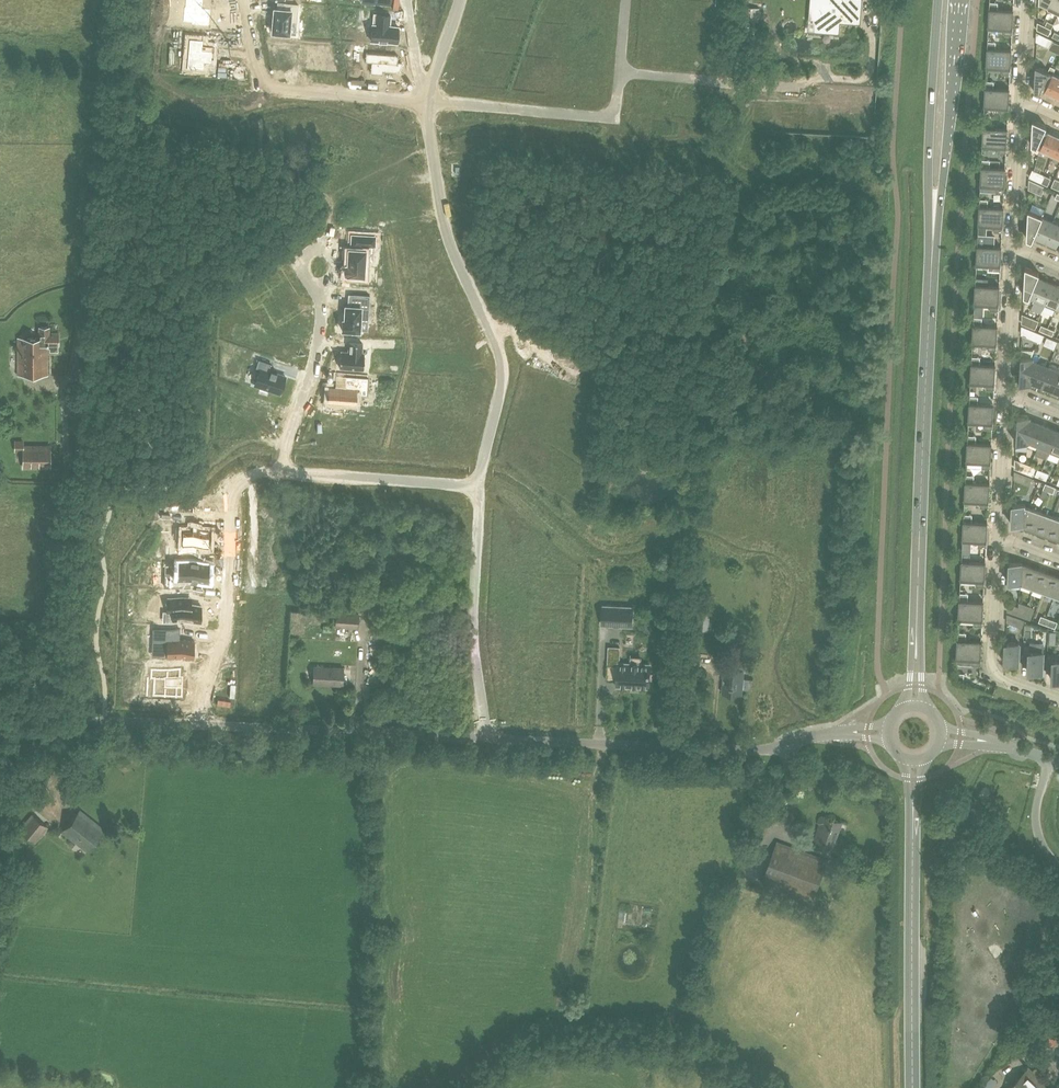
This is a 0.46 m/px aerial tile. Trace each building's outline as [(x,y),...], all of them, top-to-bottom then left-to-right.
[(183,22),(192,22),(192,24),(209,26),(211,9),(209,9),(202,8),(203,0),(186,0),(186,7),(184,7),(184,13),(183,22)] [(474,10),(498,12),(499,0),(475,0),(474,10)] [(810,20),(816,21),(815,30),(835,31),(836,22),(848,23),(848,13),(859,13),(860,0),(812,0),(810,20)] [(1058,12),(1058,0),(1053,0),(1049,7),(1058,12)] [(273,22),(272,31),(273,31),(273,34),(282,34),(282,32),(289,33),(290,20),(296,21),(298,4),(285,3),(284,9),(277,8),(274,8),(274,15),(273,15),(273,22)] [(325,5),(317,4),(317,12),(324,12),(325,5)] [(760,8),(745,7),(744,20),(743,31),(757,32),(757,22),(759,22),(760,8)] [(1014,10),(998,9),(990,9),(989,9),(988,28),(989,28),(989,26),(1005,26),(1004,34),(1013,35),(1014,10)] [(372,24),(371,40),(397,42),(398,27),(390,26),(390,15),(376,14),(375,25),(372,24)] [(1051,29),(1045,25),(1038,22),(1040,23),(1037,29),(1049,34),(1051,29)] [(1040,34),(1037,40),(1049,46),(1052,40),(1040,34)] [(189,38),(187,67),(204,68),(204,62),(211,62),(213,45),(210,45),(203,44),(203,39),(199,39),(189,38)] [(281,56),(280,67),(304,69),(305,54),(306,54),(307,46),(297,45),(295,45),(295,52),(284,51),(282,50),(281,52),(283,52),(283,56),(281,56)] [(1012,49),(996,49),(988,48),(987,48),(986,67),(987,67),(987,65),(1003,66),(1002,74),(1011,74),(1012,49)] [(366,53),(365,62),(371,63),(370,74),(383,75),(384,73),(399,74),(403,65),(398,64),(398,62),(398,55),(379,54),(366,53)] [(1045,90),(1045,91),(1053,73),(1056,68),(1051,66),(1048,71),(1035,65),(1034,91),(1040,93),(1042,88),(1045,90)] [(1045,91),(1056,96),(1058,90),(1058,76),(1053,73),(1045,91)] [(1010,89),(994,88),(986,87),(985,87),(984,106),(985,107),(985,104),(1001,105),(1000,113),(1008,113),(1009,114),(1010,89)] [(1040,149),(1041,149),(1049,131),(1048,131),(1045,130),(1047,125),(1033,119),(1031,145),(1037,147),(1037,146),(1041,148),(1040,149)] [(992,127),(984,127),(983,127),(982,146),(983,146),(983,144),(999,145),(998,152),(1006,153),(1007,153),(1008,128),(992,127)] [(1049,131),(1041,149),(1052,154),(1058,139),(1058,135),(1049,131)] [(990,167),(982,166),(981,166),(980,185),(981,185),(981,183),(997,184),(996,192),(1004,192),(1005,192),(1006,168),(990,167)] [(1033,170),(1030,176),(1042,182),(1045,176),(1033,170)] [(1045,187),(1030,180),(1029,188),(1041,194),(1045,187)] [(988,206),(980,206),(979,206),(978,225),(979,225),(979,223),(995,223),(994,231),(1003,232),(1004,207),(988,206)] [(1027,238),(1032,240),(1044,212),(1043,212),(1042,215),(1028,209),(1027,238)] [(1044,213),(1044,212),(1032,240),(1034,235),(1045,240),(1054,219),(1053,219),(1052,221),(1042,217),(1044,213)] [(1056,244),(1058,237),(1058,221),(1054,219),(1045,240),(1056,244)] [(346,265),(345,274),(347,274),(347,275),(364,276),(365,261),(372,261),(373,246),(376,246),(376,235),(351,233),(350,245),(360,246),(360,249),(349,249),(348,260),(348,261),(348,263),(348,264),(348,265),(346,265)] [(978,245),(986,246),(993,246),(994,236),(978,235),(978,245)] [(1001,271),(1002,246),(993,246),(986,246),(978,245),(977,245),(976,264),(977,264),(977,262),(993,263),(992,271),(1000,271),(1001,271)] [(1033,301),(1033,302),(1042,279),(1037,277),(1040,272),(1025,266),(1024,295),(1034,299),(1033,301)] [(1053,283),(1042,279),(1033,302),(1034,300),(1045,304),(1053,283)] [(1056,309),(1058,301),(1058,286),(1053,283),(1045,304),(1056,309)] [(998,310),(999,310),(1000,286),(984,285),(976,284),(975,284),(974,303),(975,303),(975,301),(991,302),(990,310),(998,310)] [(343,319),(342,330),(359,331),(360,329),(360,319),(368,319),(370,295),(352,294),(352,306),(348,306),(346,306),(345,314),(345,319),(343,319)] [(1038,320),(1023,314),(1022,323),(1035,328),(1038,320)] [(973,324),(972,343),(973,343),(973,341),(989,342),(988,349),(997,350),(998,325),(982,324),(974,324),(973,324)] [(39,327),(39,338),(18,338),(18,374),(48,374),(47,347),(49,347),(49,351),(58,351),(58,332),(49,332),(49,326),(39,327)] [(1035,339),(1037,332),(1022,326),(1022,336),(1022,334),(1035,339)] [(1037,332),(1035,339),(1041,341),(1043,335),(1037,332)] [(341,351),(339,368),(363,369),(364,352),(362,352),(362,343),(349,342),(349,349),(350,349),(350,351),(341,351)] [(1031,384),(1031,380),(1032,360),(1032,357),(1021,356),(1019,383),(1031,384)] [(260,369),(255,385),(279,393),(285,376),(269,370),(271,363),(259,359),(256,367),(260,369)] [(1048,367),(1032,360),(1031,380),(1042,384),(1050,363),(1048,367)] [(980,364),(972,363),(971,363),(970,382),(971,382),(971,380),(987,381),(986,389),(995,389),(996,364),(980,364)] [(1054,389),(1058,375),(1058,367),(1050,363),(1042,384),(1054,389)] [(328,387),(327,401),(334,402),(334,404),(343,405),(343,402),(355,403),(355,394),(366,395),(368,377),(345,376),(344,388),(328,387)] [(969,420),(985,420),(984,428),(993,429),(994,404),(978,403),(970,403),(969,403),(968,422),(969,422),(969,420)] [(320,424),(319,434),(322,434),(321,443),(342,444),(343,422),(353,422),(359,423),(360,411),(338,409),(338,416),(323,415),(322,424),(320,424)] [(563,410),(557,419),(575,431),(581,422),(563,410)] [(1028,443),(1028,439),(1029,419),(1029,416),(1018,415),(1016,442),(1028,443)] [(1037,447),(1046,426),(1029,419),(1028,439),(1039,443),(1037,447)] [(1049,452),(1057,431),(1046,426),(1037,447),(1049,452)] [(1057,431),(1049,452),(1058,456),(1058,431),(1057,431)] [(976,442),(968,442),(967,442),(966,461),(967,461),(967,459),(983,460),(982,468),(991,468),(992,443),(976,442)] [(50,446),(23,446),(23,467),(50,467),(50,446)] [(1015,459),(1015,467),(1027,472),(1029,465),(1015,459)] [(1036,467),(1029,465),(1027,472),(1033,474),(1036,467)] [(1035,475),(1041,477),(1043,471),(1038,469),(1035,475)] [(1015,471),(1014,478),(1029,484),(1032,477),(1015,471)] [(1049,473),(1043,471),(1041,477),(1046,480),(1049,473)] [(965,481),(964,500),(965,500),(965,498),(981,499),(980,507),(989,507),(990,483),(974,482),(966,481),(965,481)] [(1012,525),(1023,525),(1030,507),(1026,505),(1026,504),(1013,503),(1013,512),(1012,512),(1012,513),(1013,513),(1012,525)] [(1041,511),(1030,507),(1023,525),(1025,525),(1035,529),(1041,511)] [(1035,529),(1046,533),(1053,515),(1041,511),(1035,529)] [(1058,537),(1058,533),(1058,518),(1053,515),(1046,533),(1058,537)] [(972,521),(964,521),(963,521),(962,540),(963,540),(963,538),(979,538),(978,546),(987,547),(988,522),(972,521)] [(178,544),(178,553),(197,554),(197,547),(207,547),(209,547),(209,540),(209,530),(204,530),(204,529),(200,529),(200,528),(193,528),(192,532),(183,531),(182,545),(178,544)] [(986,561),(970,561),(962,560),(961,560),(960,579),(961,579),(961,577),(977,578),(976,586),(985,586),(986,561)] [(1009,583),(1020,583),(1027,565),(1023,564),(1023,562),(1010,561),(1010,573),(1009,573),(1009,574),(1009,583)] [(165,573),(164,587),(189,588),(190,580),(192,580),(191,581),(198,581),(198,580),(208,581),(208,564),(179,562),(179,565),(179,574),(165,573)] [(1038,569),(1027,565),(1020,583),(1022,583),(1032,587),(1038,569)] [(1050,573),(1038,569),(1032,587),(1043,591),(1050,573)] [(1055,595),(1058,583),(1058,577),(1050,573),(1043,591),(1055,595)] [(167,611),(167,612),(174,612),(173,621),(174,621),(201,622),(201,606),(191,606),(191,599),(184,599),(168,598),(167,611)] [(974,625),(982,626),(983,626),(984,601),(968,600),(960,600),(959,600),(958,619),(959,619),(959,616),(975,617),(974,625)] [(1023,616),(1026,617),(1030,606),(1019,602),(1019,607),(1025,609),(1023,616)] [(1019,607),(1008,603),(1008,610),(1023,616),(1025,609),(1019,607)] [(602,624),(613,625),(632,626),(633,606),(603,605),(602,624)] [(1030,606),(1026,617),(1030,618),(1034,608),(1030,606)] [(698,610),(697,620),(710,621),(711,611),(698,610)] [(1025,620),(1007,614),(1007,621),(1022,627),(1025,620)] [(126,633),(142,634),(143,626),(126,625),(126,633)] [(153,629),(153,640),(161,641),(161,642),(167,642),(167,650),(167,658),(194,659),(195,642),(179,641),(180,630),(153,629)] [(981,665),(982,640),(966,639),(958,639),(957,639),(956,658),(957,658),(957,656),(973,657),(972,665),(981,665)] [(1019,642),(1006,642),(1005,663),(1018,664),(1019,642)] [(1023,665),(1029,665),(1029,672),(1042,672),(1043,651),(1044,643),(1031,642),(1030,645),(1024,645),(1023,660),(1023,665)] [(641,663),(640,663),(631,662),(631,663),(619,662),(620,647),(609,646),(608,675),(618,675),(617,685),(631,686),(632,686),(633,686),(637,686),(637,687),(638,687),(638,686),(649,687),(650,664),(641,663)] [(1047,669),(1053,669),(1053,680),(1058,681),(1058,654),(1047,653),(1047,669)] [(724,667),(722,692),(732,693),(742,694),(743,686),(751,687),(755,687),(755,676),(744,675),(744,669),(745,665),(745,659),(725,657),(724,667)] [(343,668),(314,666),(313,683),(343,685),(343,668)] [(151,676),(151,679),(154,679),(154,695),(165,695),(182,696),(183,680),(181,680),(181,671),(152,669),(151,676)] [(956,679),(964,682),(965,673),(957,673),(956,679)] [(104,830),(79,810),(63,830),(87,850),(104,830)] [(34,841),(47,826),(32,814),(20,829),(34,841)] [(826,815),(825,816),(822,815),(820,816),(818,821),(819,823),(823,824),(820,831),(818,830),(815,838),(833,845),(842,821),(826,815)] [(778,841),(762,882),(813,901),(828,859),(778,841)] [(1045,1016),(1046,1044),(1058,1043),(1058,1011),(1050,1012),(1049,1007),(1039,1008),(1040,1017),(1045,1016)] [(1027,1069),(1008,1087),(1047,1087),(1027,1069)]
